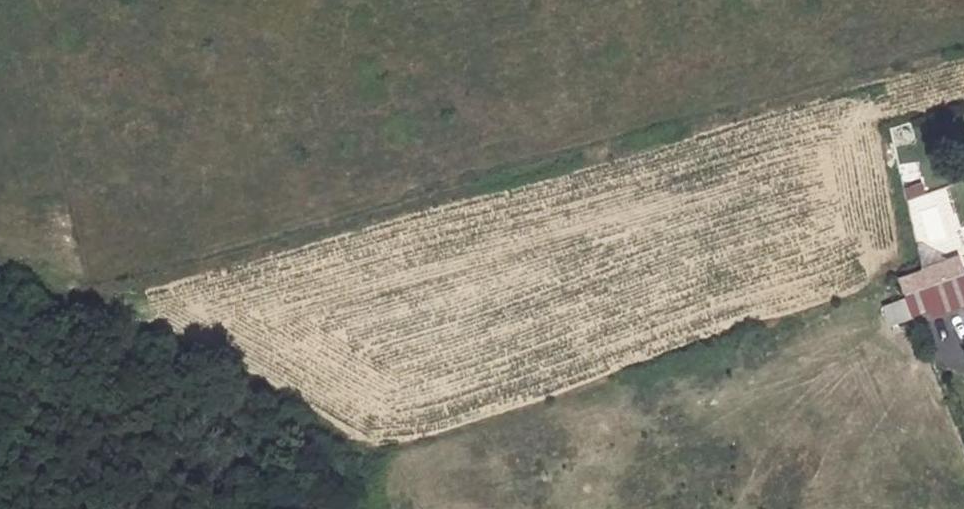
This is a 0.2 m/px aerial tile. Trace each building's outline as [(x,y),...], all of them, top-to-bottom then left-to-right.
[(963,307),(963,264),(962,256),(898,277),(906,300),(883,308),(891,331),(963,307)]
